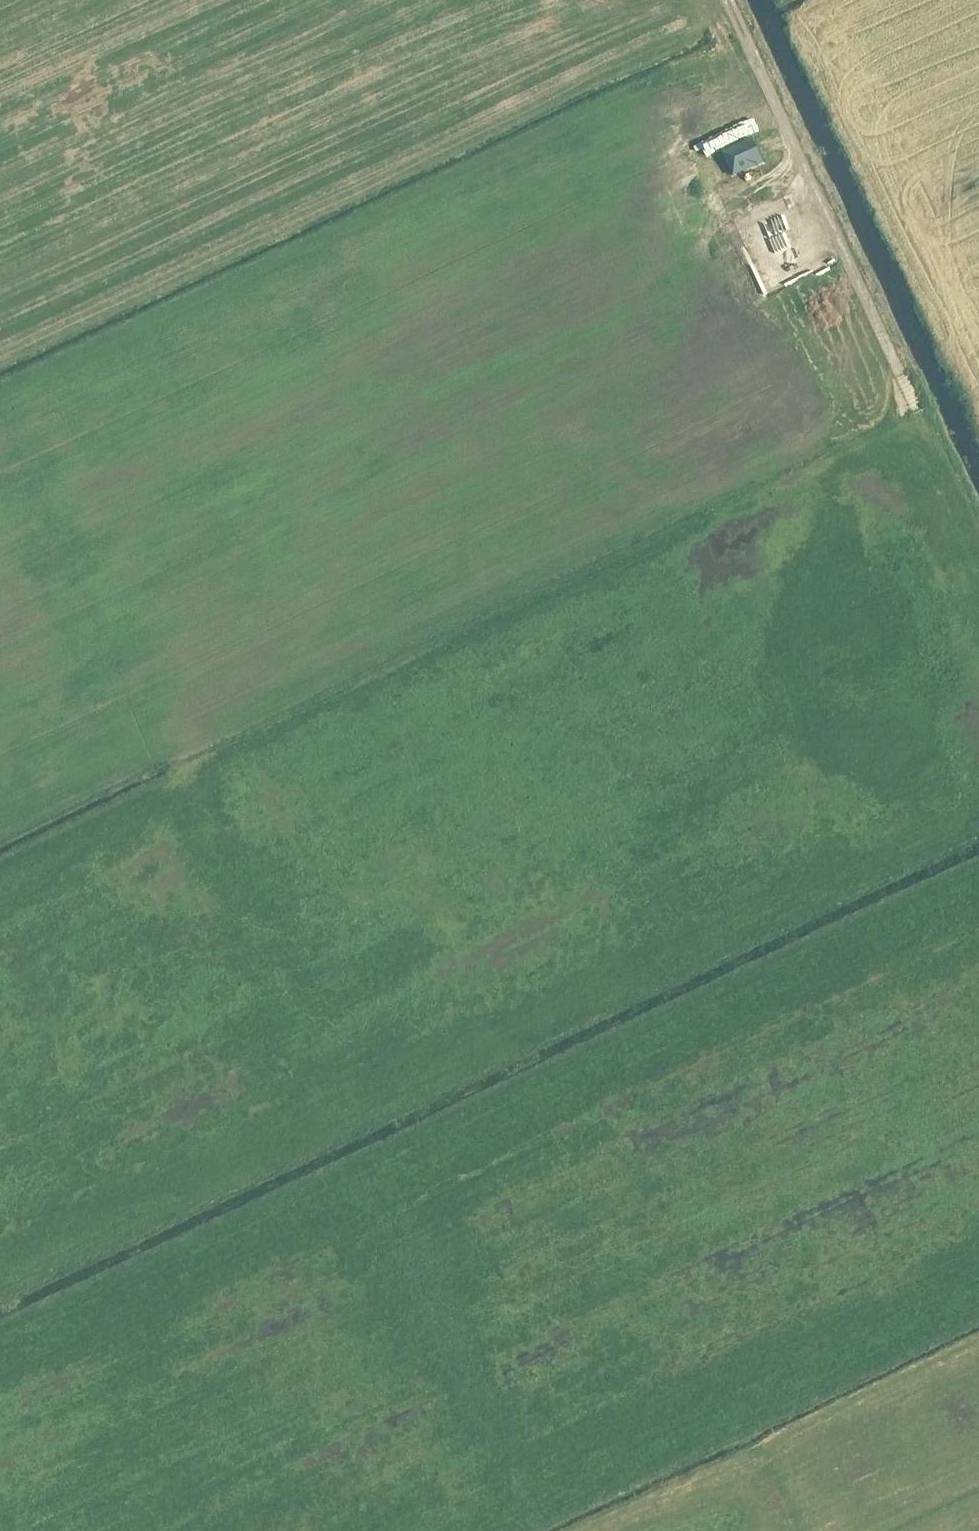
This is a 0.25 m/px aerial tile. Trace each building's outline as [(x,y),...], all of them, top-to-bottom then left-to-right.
[(732,155),(758,144),(752,132),(727,143),(732,155)] [(760,145),(733,156),(738,168),(764,157),(760,145)]
